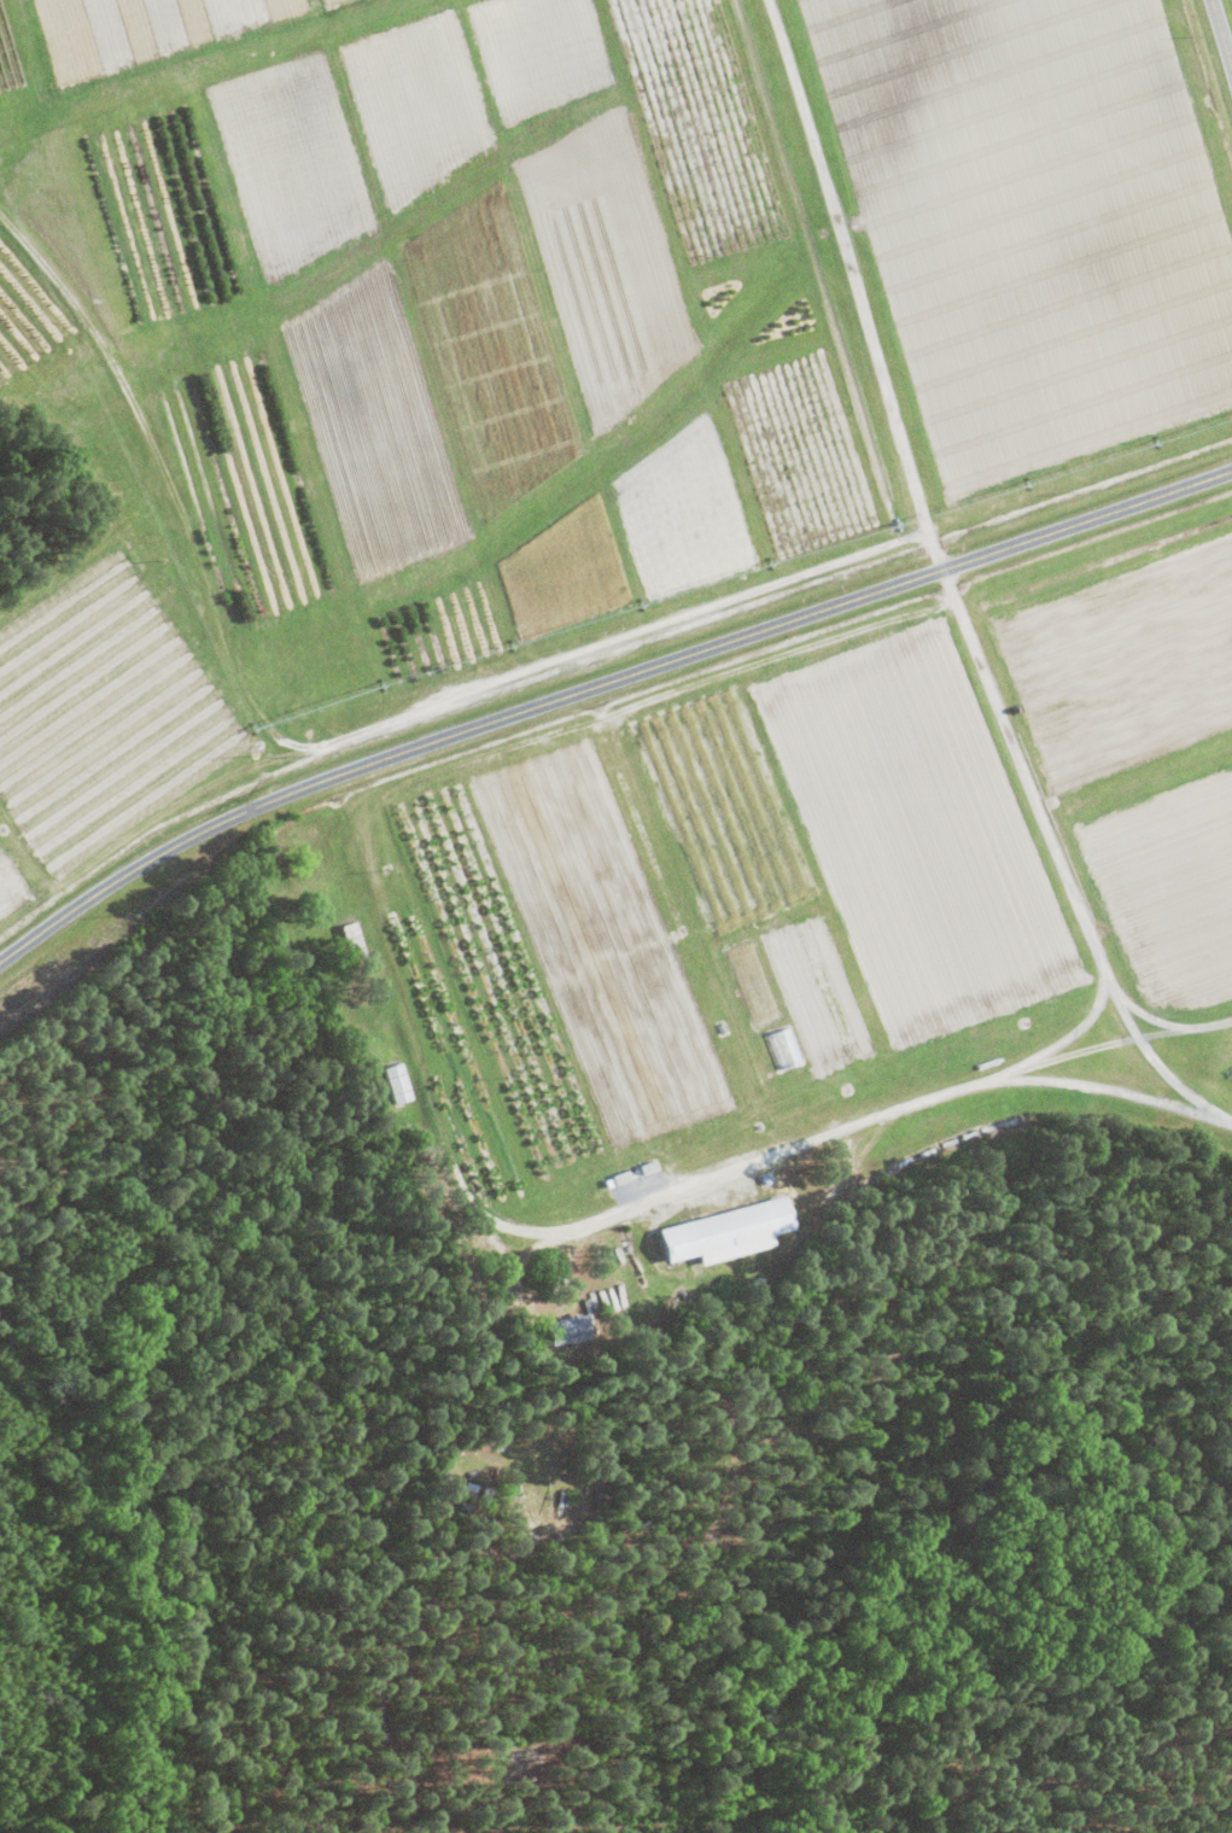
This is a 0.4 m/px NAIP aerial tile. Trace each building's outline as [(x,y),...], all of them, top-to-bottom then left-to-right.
[(414,1098),(404,1062),(387,1067),(397,1103),(414,1098)] [(780,1247),(777,1233),(799,1228),(793,1198),(664,1225),(672,1261),(704,1254),(706,1262),(780,1247)] [(590,1314),(553,1321),(557,1344),(594,1337),(590,1314)]
